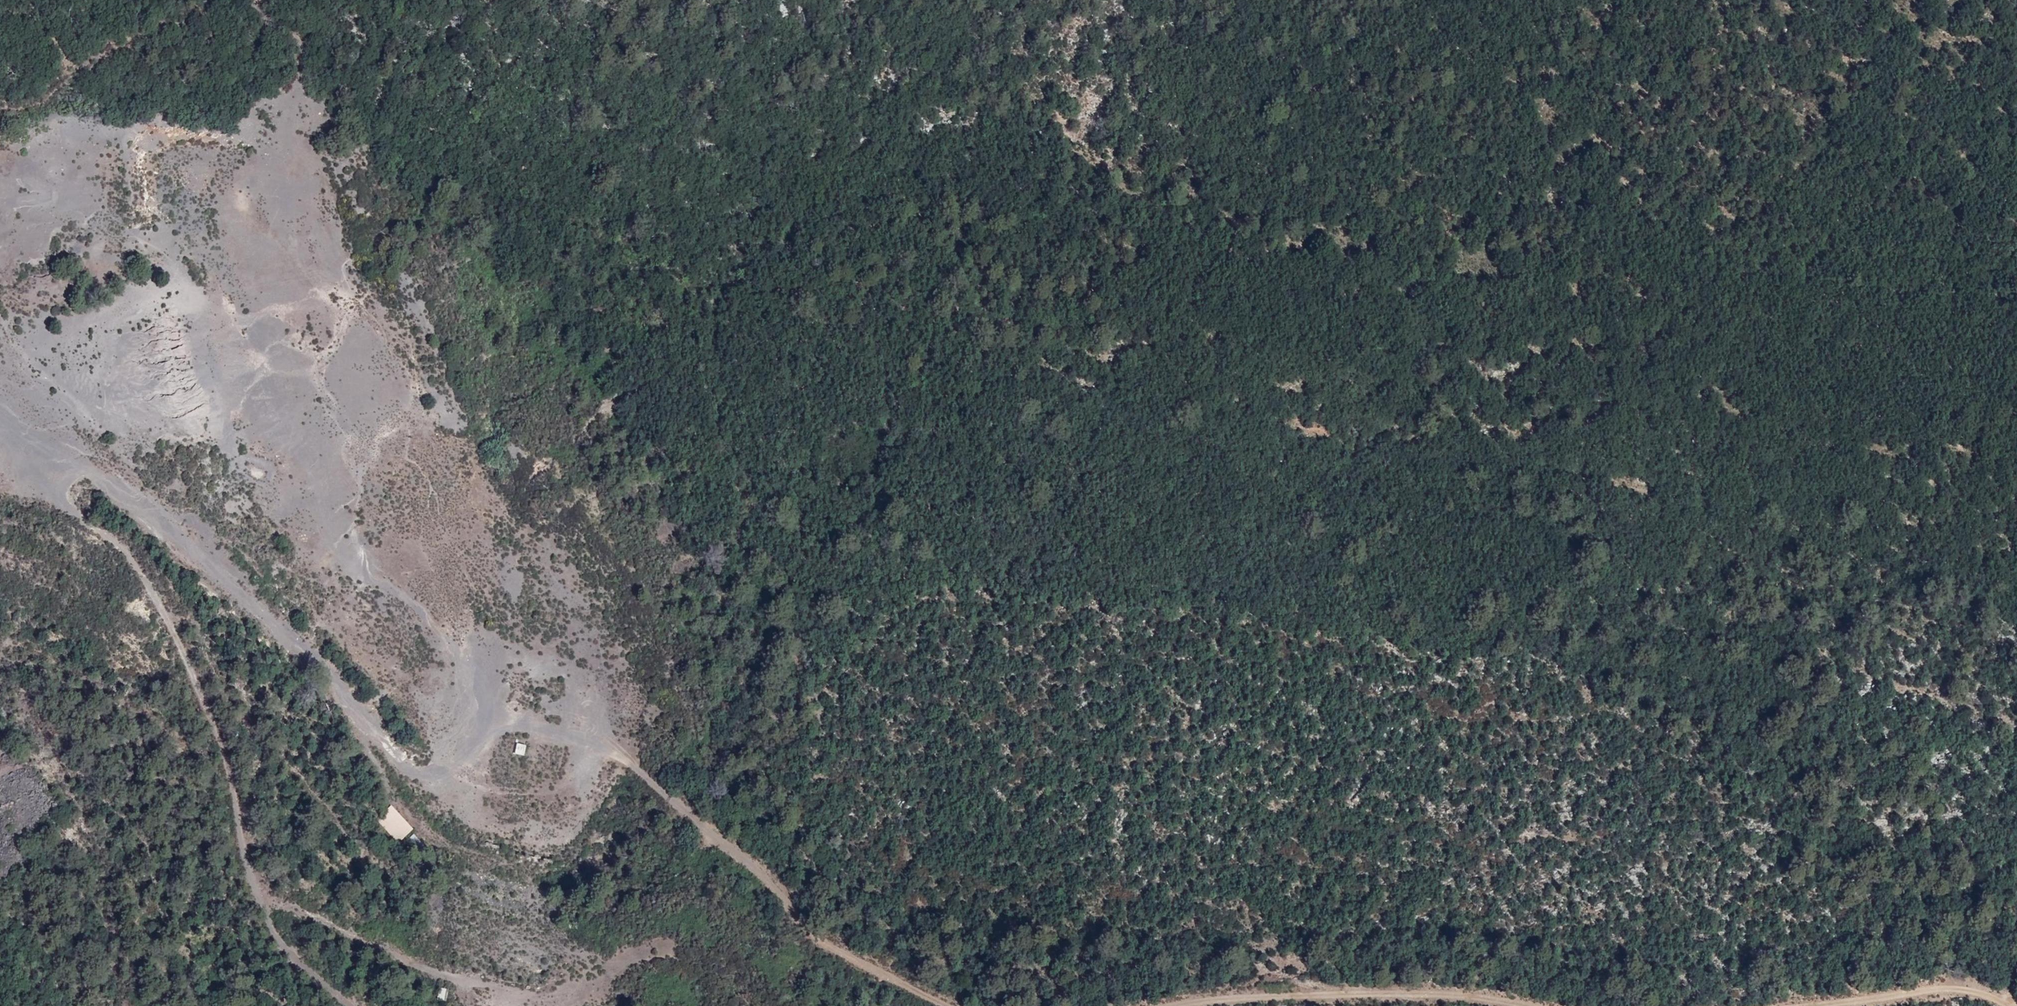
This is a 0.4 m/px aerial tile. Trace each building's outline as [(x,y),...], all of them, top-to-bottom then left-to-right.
[(517,745),(515,753),(523,755),(525,747),(517,745)] [(398,843),(413,829),(390,804),(375,818),(398,843)] [(438,987),(436,999),(444,1000),(446,989),(438,987)]
